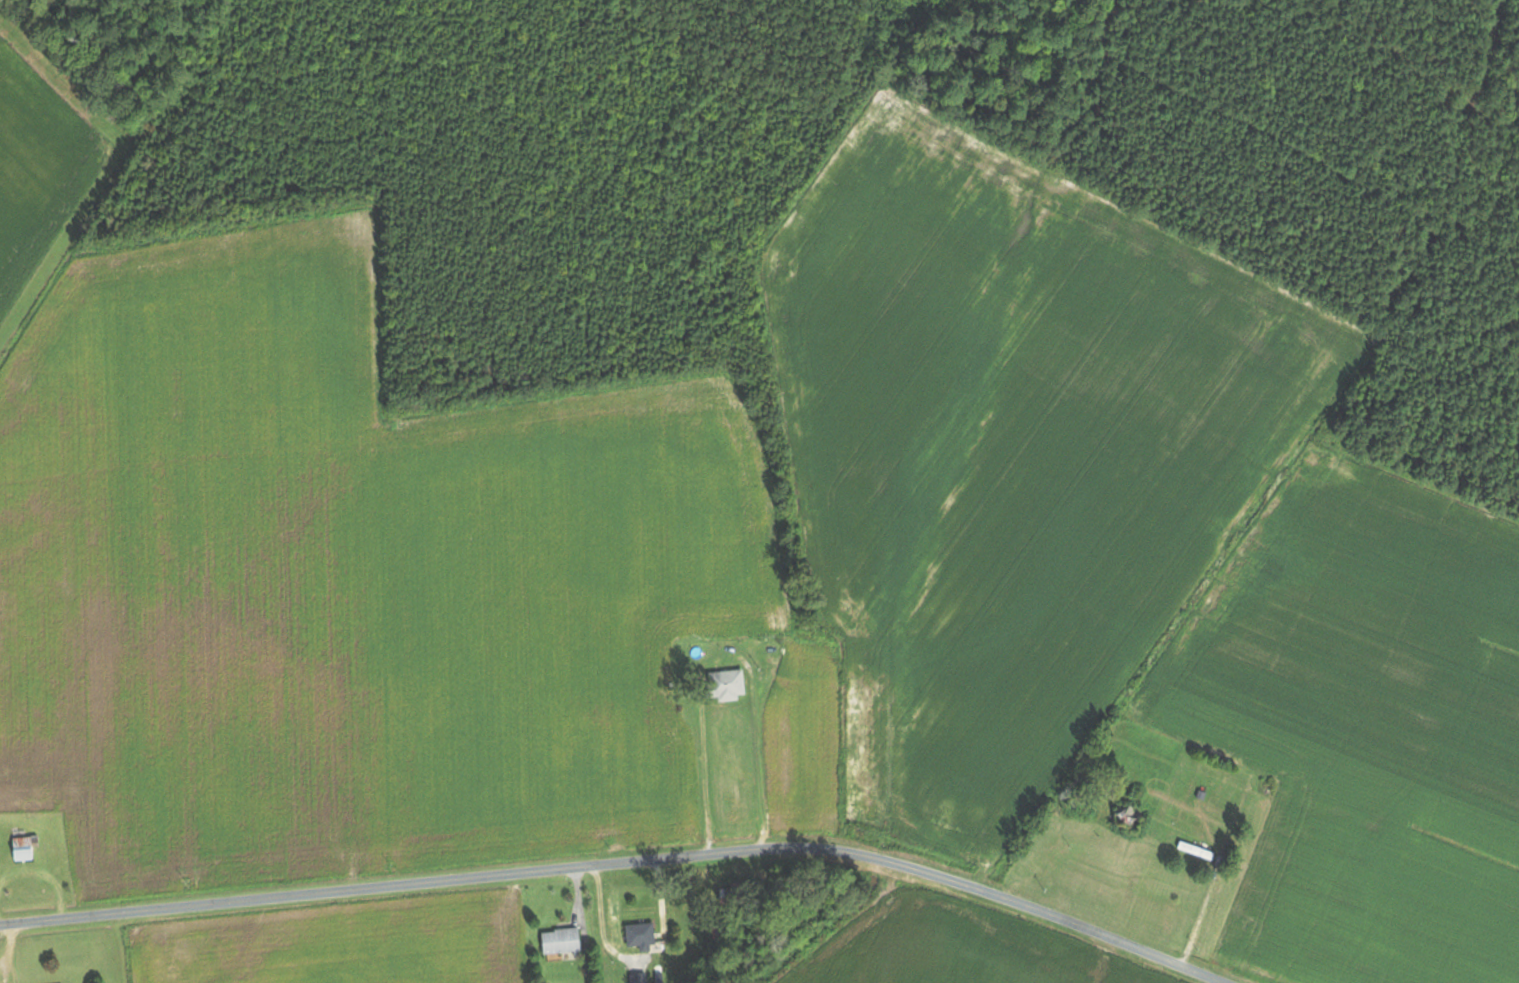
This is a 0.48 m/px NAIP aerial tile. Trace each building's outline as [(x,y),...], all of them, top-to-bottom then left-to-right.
[(747,671),(710,672),(711,700),(749,698),(747,671)] [(1099,819),(1132,834),(1140,816),(1107,802),(1099,819)] [(36,836),(13,837),(14,861),(37,860),(36,836)] [(1210,854),(1176,841),(1174,849),(1208,861),(1210,854)] [(628,924),(629,946),(641,945),(641,951),(657,950),(655,922),(628,924)] [(585,949),(583,926),(544,931),(547,954),(585,949)]
